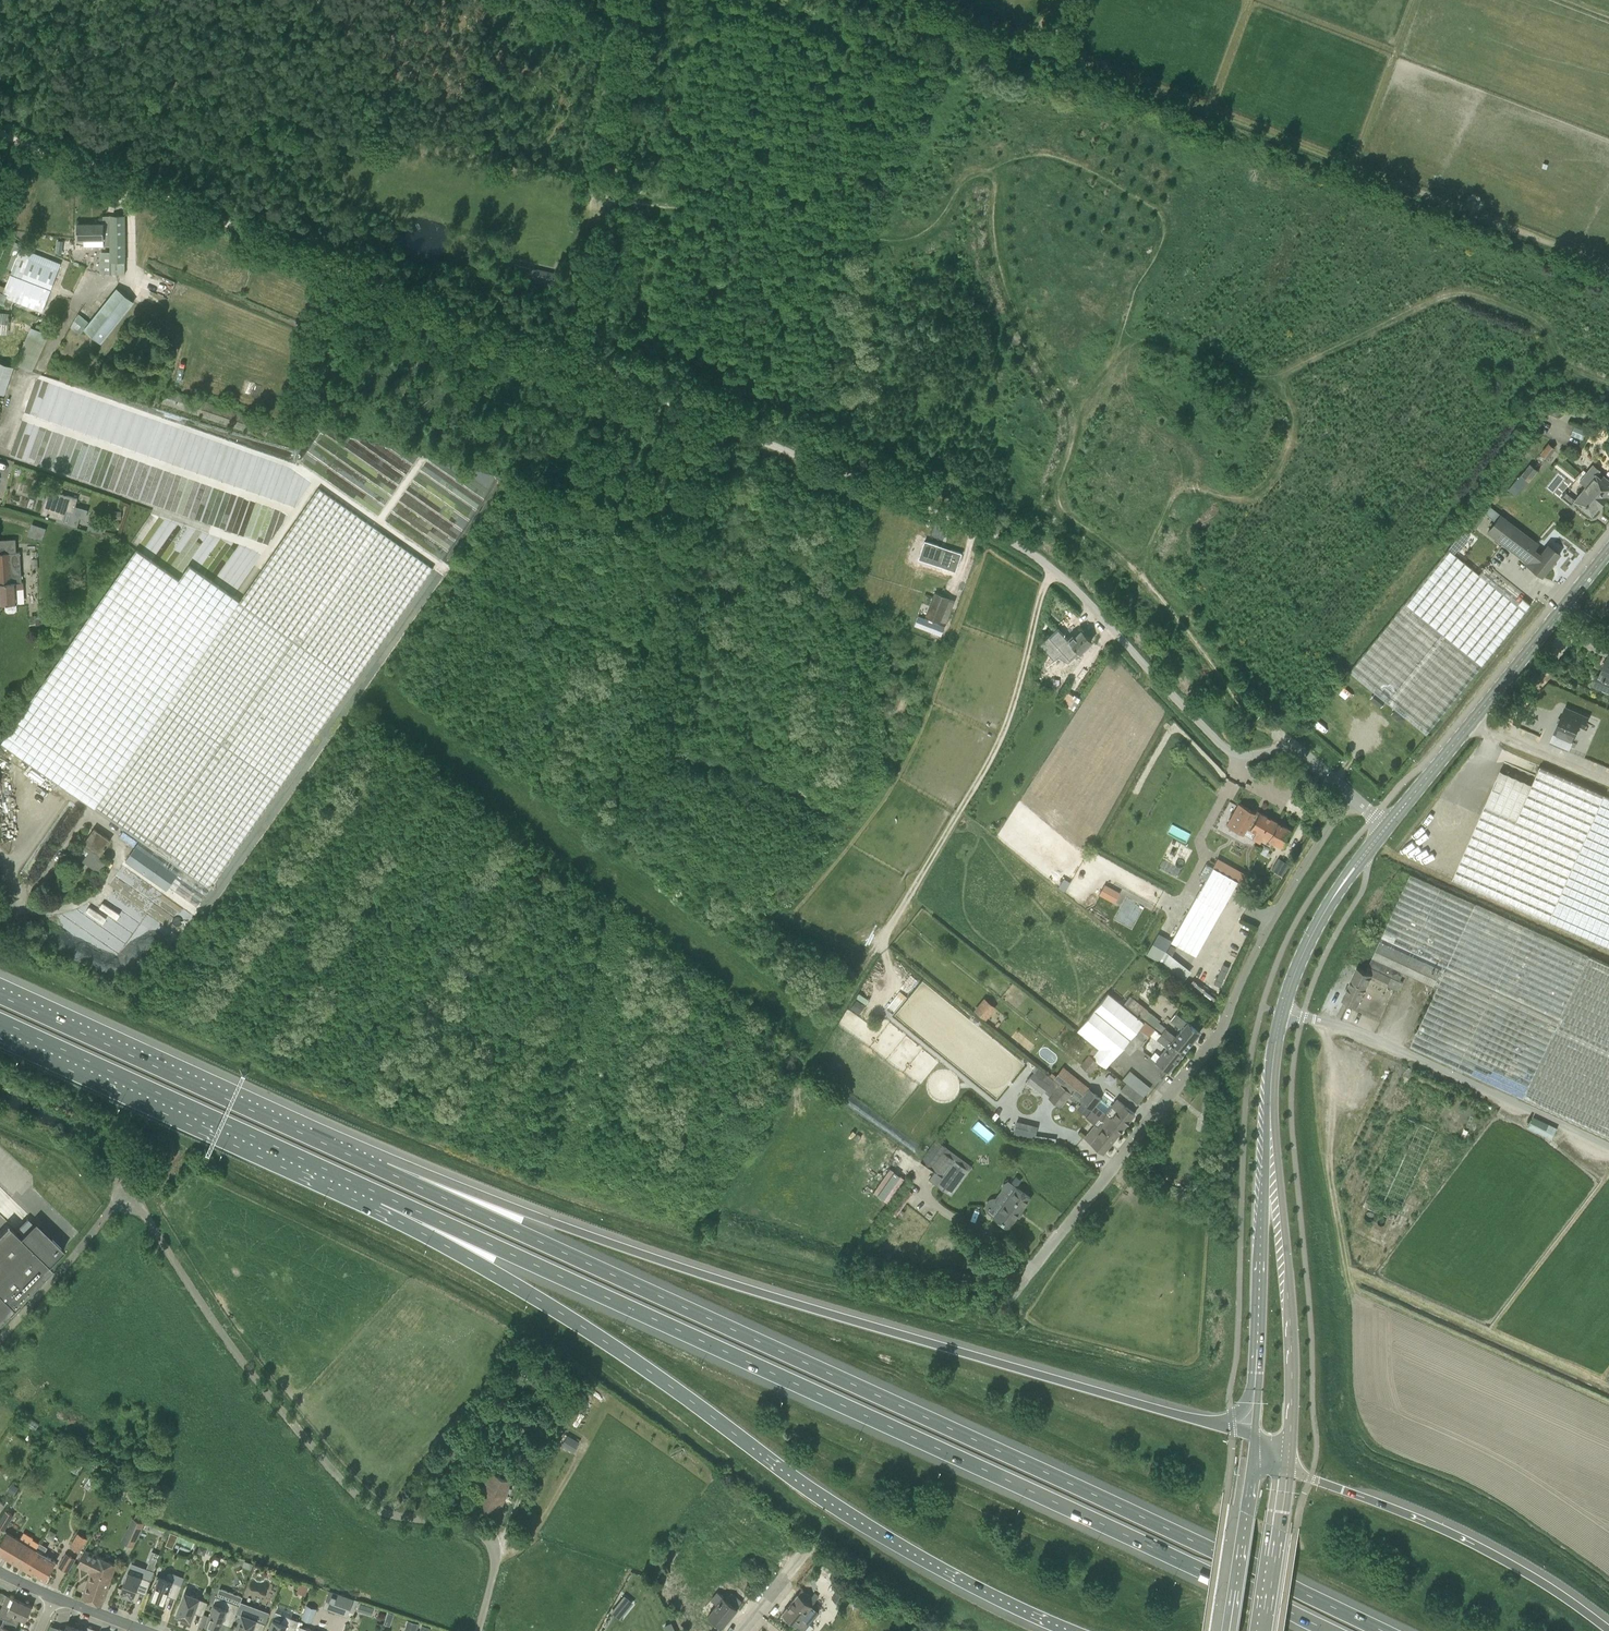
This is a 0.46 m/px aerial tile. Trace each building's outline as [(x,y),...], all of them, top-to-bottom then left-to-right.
[(84,244),(103,245),(111,245),(111,252),(103,252),(103,274),(125,274),(125,216),(103,216),(103,223),(77,224),(78,239),(84,239),(84,244)] [(12,270),(6,287),(0,285),(0,303),(3,304),(6,296),(43,310),(60,266),(20,251),(22,245),(15,242),(10,253),(12,254),(7,268),(12,270)] [(527,277),(533,278),(535,269),(529,267),(527,277)] [(554,273),(535,268),(535,269),(533,278),(532,282),(552,286),(554,273)] [(556,275),(555,280),(571,284),(572,279),(556,275)] [(89,322),(84,329),(102,342),(134,301),(116,288),(89,322)] [(8,334),(9,313),(0,312),(0,334),(8,334)] [(84,329),(89,322),(78,313),(71,327),(80,334),(84,329)] [(33,371),(47,332),(30,326),(15,364),(33,371)] [(4,395),(13,367),(0,362),(0,394),(4,395)] [(256,396),(260,385),(253,383),(249,394),(256,396)] [(1556,416),(1559,409),(1552,406),(1551,408),(1548,406),(1545,411),(1556,416)] [(1582,440),(1586,431),(1574,426),(1570,435),(1582,440)] [(354,441),(350,447),(325,429),(308,451),(315,456),(315,455),(364,491),(371,480),(363,474),(370,463),(362,458),(363,457),(357,453),(361,447),(354,441)] [(1547,458),(1554,448),(1549,444),(1541,454),(1547,458)] [(1538,470),(1529,463),(1508,488),(1517,494),(1528,480),(1529,481),(1538,470)] [(1608,491),(1608,486),(1606,483),(1608,480),(1603,476),(1600,478),(1595,474),(1599,470),(1592,464),(1588,469),(1589,469),(1586,473),(1584,476),(1587,478),(1588,476),(1592,479),(1589,482),(1605,496),(1608,491)] [(1580,481),(1584,476),(1580,473),(1575,479),(1579,482),(1580,481)] [(409,528),(455,546),(462,528),(458,526),(463,523),(464,523),(466,519),(461,517),(461,515),(457,508),(454,514),(447,514),(447,517),(438,504),(431,501),(433,495),(436,500),(443,496),(446,487),(444,484),(444,476),(440,486),(435,486),(435,493),(429,490),(425,499),(425,511),(416,507),(414,512),(414,521),(409,513),(409,528)] [(1586,485),(1575,499),(1566,492),(1561,497),(1571,504),(1574,500),(1591,514),(1605,496),(1589,482),(1592,479),(1588,476),(1587,478),(1584,476),(1580,481),(1586,485)] [(140,841),(136,846),(178,875),(170,887),(198,906),(434,569),(319,488),(239,601),(189,566),(179,580),(136,550),(1,743),(140,841)] [(41,514),(46,515),(46,517),(49,517),(49,516),(64,520),(62,524),(69,526),(78,499),(48,490),(41,514)] [(1511,522),(1486,503),(1481,509),(1496,521),(1489,530),(1500,539),(1511,522)] [(1479,512),(1477,511),(1468,524),(1474,529),(1484,517),(1479,512)] [(1542,577),(1560,554),(1548,544),(1540,554),(1534,550),(1538,544),(1511,522),(1500,539),(1504,542),(1503,542),(1527,561),(1525,563),(1542,577)] [(89,524),(87,530),(103,534),(104,527),(89,524)] [(1448,547),(1449,548),(1460,557),(1466,549),(1464,547),(1469,542),(1459,534),(1448,547)] [(961,553),(925,541),(919,559),(955,572),(961,553)] [(1448,550),(1349,672),(1380,697),(1385,702),(1426,735),(1530,605),(1484,568),(1479,574),(1448,550)] [(0,553),(0,604),(5,604),(5,610),(7,612),(9,613),(15,613),(17,611),(17,609),(17,603),(16,589),(24,588),(23,581),(22,581),(19,552),(16,552),(0,553)] [(934,592),(925,617),(941,623),(949,598),(934,592)] [(918,616),(914,625),(941,635),(945,626),(918,616)] [(40,617),(31,617),(31,625),(41,625),(40,617)] [(1079,652),(1092,641),(1082,630),(1075,637),(1073,635),(1068,640),(1058,629),(1057,630),(1044,618),(1038,625),(1050,636),(1041,644),(1053,657),(1064,647),(1068,650),(1073,646),(1079,652)] [(1599,676),(1597,675),(1593,685),(1608,691),(1608,654),(1599,676)] [(1070,707),(1073,709),(1080,699),(1074,695),(1074,696),(1065,690),(1059,700),(1070,707)] [(1380,707),(1385,702),(1380,697),(1375,703),(1380,707)] [(1584,715),(1566,707),(1555,731),(1551,739),(1570,747),(1584,715)] [(1499,773),(1484,808),(1453,880),(1608,948),(1608,797),(1541,767),(1532,785),(1499,773)] [(1238,803),(1227,825),(1243,833),(1246,827),(1250,829),(1256,832),(1252,839),(1265,846),(1277,822),(1259,812),(1258,813),(1252,810),(1238,803)] [(1283,846),(1292,830),(1277,822),(1265,846),(1270,848),(1273,842),(1283,846)] [(1172,824),(1168,833),(1187,841),(1191,832),(1172,824)] [(94,829),(84,843),(87,845),(92,849),(89,852),(87,856),(95,862),(92,866),(99,871),(105,862),(100,858),(99,858),(111,841),(94,829)] [(136,846),(126,861),(160,886),(159,889),(165,893),(166,890),(167,891),(170,887),(178,875),(136,846)] [(1248,875),(1218,858),(1213,867),(1238,881),(1237,882),(1242,886),(1248,875)] [(1282,877),(1289,865),(1278,858),(1271,870),(1282,877)] [(1206,880),(1171,942),(1196,956),(1237,882),(1238,881),(1213,867),(1213,868),(1207,865),(1205,866),(1199,876),(1206,880)] [(1435,985),(1437,986),(1410,1047),(1524,1099),(1524,1098),(1608,1138),(1608,966),(1519,925),(1485,910),(1411,875),(1380,943),(1369,967),(1368,966),(1366,971),(1372,974),(1371,978),(1398,991),(1399,991),(1403,982),(1399,980),(1404,971),(1435,985)] [(1251,890),(1254,884),(1247,880),(1243,886),(1251,890)] [(1104,885),(1100,894),(1115,902),(1120,893),(1104,885)] [(1167,951),(1173,954),(1176,948),(1171,944),(1167,951)] [(1159,961),(1158,963),(1159,963),(1161,964),(1183,982),(1186,977),(1162,958),(1160,962),(1159,961)] [(1343,1000),(1357,1006),(1371,978),(1372,974),(1366,971),(1358,967),(1343,1000)] [(1079,1030),(1077,1032),(1095,1046),(1099,1049),(1092,1057),(1106,1068),(1139,1028),(1150,1037),(1150,1036),(1150,1035),(1154,1029),(1146,1022),(1145,1021),(1144,1022),(1140,1019),(1131,1012),(1122,1005),(1110,995),(1108,993),(1079,1030)] [(984,998),(974,1010),(986,1020),(996,1007),(984,998)] [(856,1000),(851,1008),(860,1014),(863,1010),(865,1006),(861,1003),(856,1000)] [(1138,1003),(1131,1012),(1140,1019),(1147,1011),(1138,1003)] [(1344,1018),(1368,1027),(1371,1017),(1348,1008),(1344,1018)] [(1160,1021),(1152,1015),(1146,1022),(1154,1029),(1184,1052),(1200,1033),(1182,1019),(1177,1026),(1182,1030),(1177,1037),(1159,1022),(1160,1021)] [(1157,1039),(1168,1048),(1156,1062),(1168,1072),(1184,1052),(1154,1029),(1150,1035),(1150,1036),(1156,1040),(1157,1039)] [(1095,1046),(1089,1054),(1092,1057),(1099,1049),(1095,1046)] [(1037,1067),(1027,1081),(1043,1093),(1045,1091),(1050,1095),(1048,1098),(1060,1108),(1069,1098),(1071,1094),(1059,1084),(1053,1079),(1049,1076),(1037,1067)] [(1059,1084),(1071,1094),(1091,1110),(1093,1108),(1101,1099),(1101,1098),(1088,1088),(1088,1087),(1069,1072),(1063,1067),(1053,1079),(1059,1084)] [(1414,1070),(1406,1067),(1396,1089),(1404,1093),(1414,1070)] [(1131,1069),(1122,1078),(1127,1082),(1121,1088),(1137,1103),(1151,1088),(1131,1069)] [(1215,1079),(1214,1087),(1210,1109),(1216,1110),(1220,1080),(1215,1079)] [(1091,1111),(1119,1133),(1135,1113),(1130,1109),(1117,1099),(1111,1106),(1101,1099),(1093,1108),(1091,1110),(1091,1111)] [(1104,1153),(1119,1133),(1091,1111),(1091,1110),(1086,1117),(1096,1126),(1086,1139),(1087,1139),(1104,1153)] [(979,1121),(973,1128),(988,1142),(995,1134),(979,1121)] [(1017,1121),(1015,1129),(1013,1135),(1034,1140),(1037,1126),(1017,1121)] [(921,1161),(922,1162),(935,1171),(929,1180),(948,1194),(966,1169),(969,1171),(972,1167),(935,1141),(921,1161)] [(1201,1151),(1199,1159),(1208,1161),(1210,1153),(1201,1151)] [(890,1169),(873,1192),(887,1202),(904,1178),(896,1173),(890,1169)] [(1017,1187),(1021,1180),(1016,1176),(1011,1183),(1017,1187)] [(994,1217),(1009,1228),(1030,1198),(1017,1188),(994,1217)] [(10,1312),(19,1303),(48,1273),(52,1268),(49,1264),(64,1249),(35,1221),(20,1237),(8,1225),(0,1233),(0,1322),(10,1312)] [(545,1380),(549,1390),(561,1385),(556,1375),(545,1380)] [(574,1452),(580,1442),(567,1435),(561,1445),(574,1452)] [(474,1510),(496,1520),(510,1488),(511,1488),(512,1485),(511,1485),(513,1480),(491,1471),(474,1510)] [(14,1495),(19,1488),(12,1483),(7,1491),(14,1495)] [(6,1511),(2,1517),(10,1521),(13,1515),(6,1511)] [(129,1538),(126,1543),(133,1546),(144,1523),(143,1522),(134,1518),(132,1517),(127,1529),(129,1538)] [(0,1544),(0,1554),(5,1557),(7,1558),(25,1568),(36,1550),(39,1544),(33,1539),(29,1546),(19,1540),(7,1533),(0,1544)] [(78,1534),(71,1546),(80,1551),(87,1539),(78,1534)] [(36,1550),(25,1568),(45,1580),(56,1562),(43,1554),(47,1548),(39,1544),(36,1550)] [(199,1546),(197,1552),(204,1555),(207,1548),(199,1546)] [(85,1551),(77,1565),(91,1572),(82,1598),(102,1606),(114,1564),(91,1554),(85,1551)] [(66,1554),(59,1566),(68,1571),(75,1559),(66,1554)] [(244,1561),(242,1567),(251,1570),(253,1564),(244,1561)] [(128,1571),(120,1593),(121,1593),(121,1594),(132,1598),(132,1597),(133,1598),(136,1591),(146,1594),(154,1572),(156,1565),(155,1565),(149,1562),(147,1568),(146,1569),(147,1569),(144,1578),(128,1571)] [(167,1595),(177,1599),(182,1585),(181,1585),(184,1577),(170,1572),(168,1573),(166,1578),(159,1576),(151,1598),(164,1603),(167,1595)] [(305,1595),(308,1586),(300,1583),(297,1592),(305,1595)] [(781,1613),(803,1630),(819,1611),(812,1605),(819,1596),(815,1593),(811,1596),(802,1589),(802,1590),(798,1594),(797,1593),(781,1613)] [(837,1589),(831,1598),(840,1604),(846,1594),(837,1589)] [(329,1590),(323,1608),(347,1616),(349,1611),(354,1599),(329,1590)] [(738,1608),(743,1602),(732,1593),(727,1599),(718,1592),(712,1600),(717,1604),(708,1616),(723,1628),(738,1608)] [(185,1593),(177,1614),(181,1616),(186,1618),(191,1620),(193,1612),(203,1616),(208,1602),(199,1598),(185,1593)] [(610,1610),(619,1618),(633,1601),(624,1594),(610,1610)] [(231,1627),(240,1605),(217,1596),(206,1625),(208,1626),(207,1628),(215,1630),(216,1630),(217,1629),(219,1630),(222,1623),(231,1627)] [(26,1620),(32,1607),(13,1598),(7,1612),(1,1609),(0,1609),(0,1610),(0,1616),(5,1618),(18,1623),(21,1617),(26,1620)] [(360,1604),(358,1611),(372,1615),(374,1608),(360,1604)] [(307,1605),(301,1619),(305,1621),(311,1607),(307,1605)] [(236,1630),(262,1630),(265,1623),(256,1620),(256,1619),(242,1614),(236,1630)] [(299,1620),(285,1615),(280,1622),(273,1619),(269,1630),(295,1630),(299,1620)] [(14,1630),(18,1623),(5,1618),(1,1626),(4,1627),(2,1630),(15,1630),(14,1630)] [(390,1626),(392,1620),(386,1618),(384,1624),(390,1626)] [(410,1630),(416,1630),(418,1623),(407,1620),(405,1629),(410,1630)] [(675,1629),(672,1622),(664,1625),(666,1630),(669,1630),(675,1629)]
